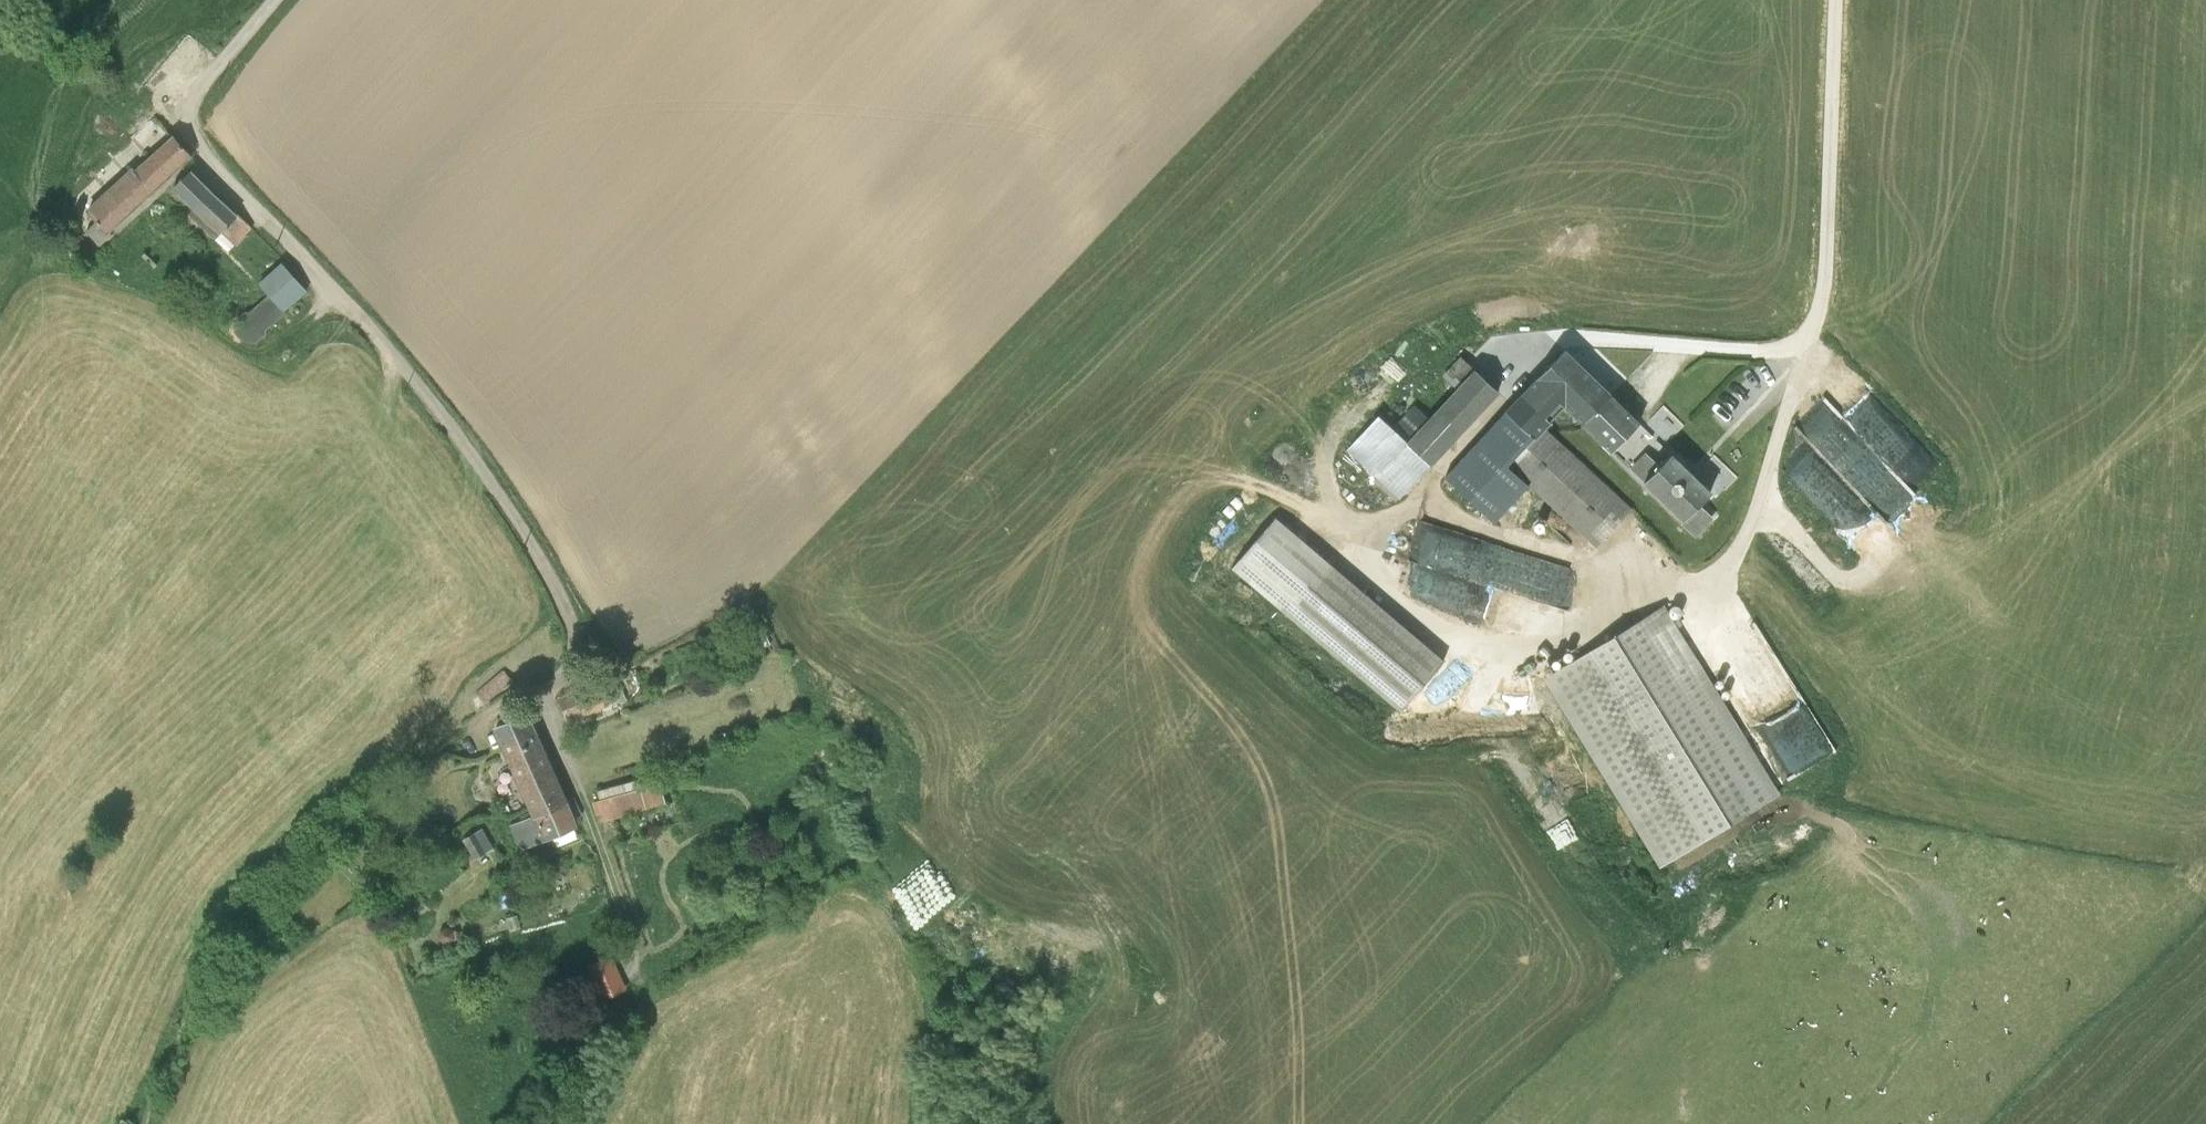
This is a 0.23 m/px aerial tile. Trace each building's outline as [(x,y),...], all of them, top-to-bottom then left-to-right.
[(175,129),(153,149),(172,170),(194,150),(175,129)] [(172,170),(153,149),(133,168),(152,189),(172,170)] [(240,207),(194,164),(176,182),(223,226),(240,207)] [(152,189),(133,168),(113,187),(132,207),(152,189)] [(132,207),(113,187),(92,205),(112,226),(132,207)] [(255,221),(240,207),(223,226),(237,239),(255,221)] [(286,255),(263,275),(273,286),(289,303),(311,282),(286,255)] [(289,303),(273,286),(252,305),(267,322),(289,303)] [(267,322),(252,305),(237,314),(237,325),(246,334),(260,334),(267,322)] [(1536,376),(1563,404),(1580,421),(1582,422),(1582,423),(1610,450),(1640,420),(1565,347),(1536,376)] [(1456,385),(1474,366),(1461,354),(1443,373),(1456,385)] [(1406,441),(1430,463),(1432,464),(1500,390),(1474,366),(1456,385),(1429,415),(1407,440),(1406,441)] [(1486,488),(1503,469),(1508,464),(1544,425),(1563,404),(1536,376),(1457,460),(1459,462),(1486,488)] [(1669,439),(1687,421),(1668,402),(1650,420),(1669,439)] [(1393,427),(1407,440),(1429,415),(1415,403),(1393,427)] [(1407,440),(1393,427),(1379,413),(1346,448),(1376,475),(1373,478),(1396,499),(1430,463),(1406,441),(1407,440)] [(1544,425),(1508,464),(1596,544),(1632,504),(1544,425)] [(1671,449),(1642,480),(1682,518),(1711,488),(1671,449)] [(1486,488),(1459,462),(1444,477),(1470,502),(1476,496),(1491,512),(1517,483),(1503,469),(1486,488)] [(1446,661),(1274,514),(1230,565),(1402,712),(1446,661)] [(1428,524),(1420,563),(1538,589),(1546,551),(1519,545),(1519,544),(1428,524)] [(1667,605),(1546,680),(1663,868),(1784,793),(1667,605)] [(511,670),(503,661),(479,682),(487,691),(511,670)] [(563,688),(571,710),(619,691),(610,669),(563,688)] [(524,838),(547,828),(580,813),(529,701),(495,716),(535,804),(513,814),(524,838)] [(642,777),(600,789),(605,811),(666,793),(660,768),(639,773),(642,777)] [(480,843),(500,833),(491,813),(470,822),(480,843)] [(614,945),(590,955),(602,982),(626,972),(614,945)]
